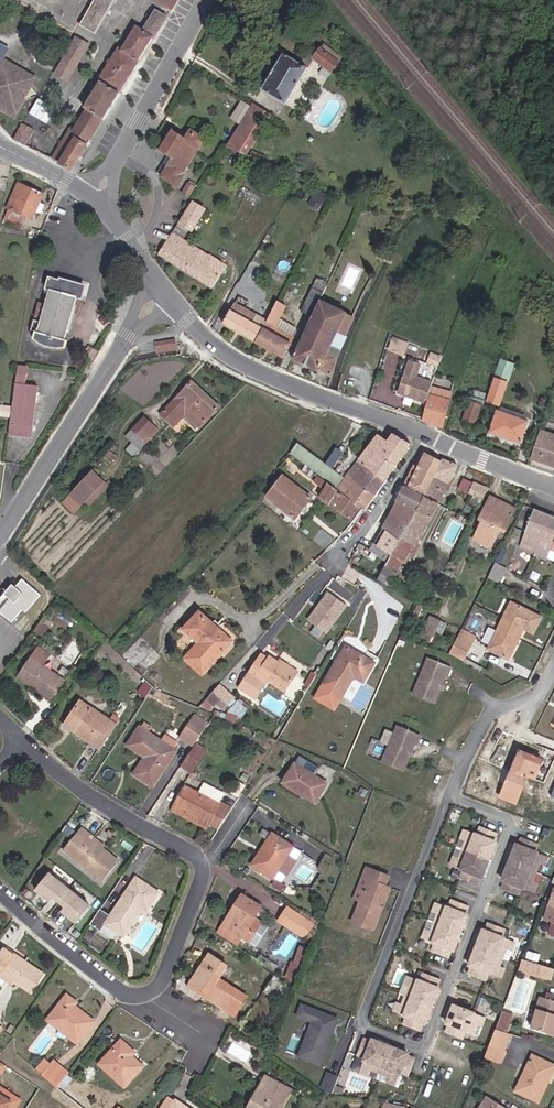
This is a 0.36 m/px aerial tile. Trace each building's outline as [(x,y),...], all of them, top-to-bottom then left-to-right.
[(112,7),(101,0),(95,0),(94,0),(94,1),(93,3),(86,15),(81,25),(96,34),(112,7)] [(170,12),(177,0),(151,0),(170,12)] [(147,25),(147,26),(157,33),(164,21),(154,15),(147,25)] [(55,158),(74,168),(154,35),(143,29),(136,25),(122,47),(119,46),(101,78),(101,81),(86,106),(88,107),(67,142),(71,145),(70,146),(66,154),(60,151),(55,158)] [(154,35),(157,33),(147,26),(143,29),(154,35)] [(90,44),(77,37),(55,74),(69,82),(90,44)] [(33,83),(28,79),(21,71),(17,67),(3,58),(2,52),(0,48),(0,100),(2,101),(0,105),(15,114),(25,97),(36,92),(37,90),(33,83)] [(318,79),(325,84),(328,80),(328,78),(337,62),(317,52),(310,63),(323,70),(318,79)] [(282,62),(279,60),(263,87),(266,91),(264,95),(285,108),(306,71),(284,59),(282,62)] [(272,121),(245,105),(235,123),(243,128),(228,152),(247,160),(272,121)] [(35,129),(23,122),(14,138),(25,144),(26,144),(35,129)] [(187,142),(174,134),(161,157),(169,162),(159,180),(178,192),(186,180),(182,178),(202,144),(190,137),(187,142)] [(65,141),(60,151),(66,154),(70,146),(71,145),(67,142),(65,141)] [(257,164),(283,174),(285,170),(260,159),(257,164)] [(197,190),(192,187),(184,199),(190,203),(197,190)] [(6,215),(30,226),(42,200),(18,190),(6,215)] [(204,215),(193,208),(160,260),(208,292),(224,268),(207,257),(206,259),(182,243),(187,236),(189,237),(204,215)] [(45,329),(38,327),(36,336),(39,338),(37,345),(38,346),(44,351),(51,355),(59,356),(65,356),(69,354),(70,348),(67,346),(80,304),(84,305),(88,293),(65,287),(62,288),(53,286),(50,296),(53,298),(51,308),(43,306),(39,323),(46,324),(45,329)] [(266,318),(263,324),(251,348),(281,363),(292,343),(280,336),(271,331),(276,322),(287,302),(278,297),(276,299),(266,318)] [(235,300),(231,306),(252,318),(256,312),(235,300)] [(309,323),(317,305),(307,301),(299,317),(309,323)] [(347,329),(350,322),(317,305),(309,323),(289,366),(328,382),(333,362),(323,357),(332,336),(342,340),(347,329)] [(258,322),(252,318),(231,306),(218,329),(251,348),(263,324),(258,322)] [(262,315),(258,322),(263,324),(266,318),(262,315)] [(285,327),(276,322),(271,331),(280,336),(285,327)] [(335,357),(342,340),(332,336),(323,357),(333,362),(335,357)] [(157,344),(159,356),(180,353),(178,341),(157,344)] [(94,353),(89,361),(96,365),(101,358),(94,353)] [(511,369),(510,370),(501,387),(510,392),(522,370),(513,365),(511,369)] [(412,366),(408,373),(421,377),(424,371),(412,366)] [(12,418),(9,439),(8,444),(27,447),(29,436),(34,437),(41,396),(28,393),(29,382),(23,380),(23,374),(19,373),(18,377),(12,418)] [(431,400),(435,392),(437,389),(419,381),(421,377),(408,373),(398,398),(426,410),(431,400)] [(222,411),(195,386),(163,420),(174,430),(186,417),(202,432),(222,411)] [(508,395),(500,390),(492,406),(500,411),(508,395)] [(435,392),(431,400),(451,410),(455,402),(435,392)] [(431,400),(426,410),(420,423),(429,428),(428,431),(428,438),(438,435),(445,421),(446,421),(451,410),(431,400)] [(479,430),(489,411),(477,406),(468,424),(479,430)] [(526,426),(496,416),(488,438),(517,449),(526,426)] [(151,448),(156,441),(150,436),(156,428),(147,421),(136,434),(151,448)] [(163,435),(156,428),(150,436),(156,441),(163,435)] [(389,444),(369,469),(386,483),(416,445),(395,437),(389,444)] [(528,462),(553,470),(553,467),(553,443),(537,437),(528,462)] [(380,439),(361,463),(369,469),(389,444),(380,439)] [(304,445),(293,456),(320,477),(329,464),(304,445)] [(426,497),(438,477),(449,457),(433,452),(420,475),(414,472),(408,488),(426,497)] [(449,457),(438,477),(452,484),(462,464),(449,457)] [(361,463),(349,477),(376,497),(386,483),(369,469),(361,463)] [(345,477),(329,464),(320,477),(331,486),(335,489),(345,477)] [(90,499),(91,500),(111,482),(100,472),(77,494),(70,501),(79,511),(82,508),(90,499)] [(349,477),(338,491),(365,511),(376,497),(349,477)] [(452,484),(438,477),(426,497),(440,504),(452,484)] [(115,487),(111,482),(91,500),(95,505),(107,494),(115,487)] [(464,490),(475,495),(489,502),(494,493),(468,482),(464,490)] [(309,502),(283,483),(268,502),(295,522),(309,502)] [(338,491),(335,489),(331,486),(320,501),(354,525),(365,511),(338,491)] [(418,512),(426,497),(408,488),(400,504),(418,512)] [(481,518),(489,502),(475,495),(468,512),(481,518)] [(422,536),(440,504),(426,497),(418,512),(410,525),(402,540),(392,556),(390,560),(402,566),(414,546),(411,542),(416,533),(422,536)] [(519,510),(497,499),(486,521),(491,525),(486,534),(483,535),(477,548),(489,554),(491,548),(495,550),(505,529),(510,532),(519,510)] [(410,525),(418,512),(400,504),(394,516),(410,525)] [(402,540),(410,525),(394,516),(387,530),(402,540)] [(539,572),(544,563),(553,567),(553,534),(531,523),(514,561),(539,572)] [(392,556),(402,540),(387,530),(377,545),(381,549),(392,556)] [(411,542),(414,546),(418,544),(422,536),(416,533),(411,542)] [(392,556),(381,549),(376,557),(387,565),(390,560),(392,556)] [(387,565),(386,568),(398,574),(400,575),(404,568),(402,566),(390,560),(387,565)] [(386,568),(378,582),(390,588),(398,574),(386,568)] [(9,589),(12,594),(14,596),(2,608),(14,620),(26,609),(30,611),(45,596),(28,578),(21,585),(17,581),(9,589)] [(305,618),(325,632),(345,604),(324,590),(305,618)] [(543,621),(513,608),(490,654),(510,664),(525,633),(535,637),(543,621)] [(185,629),(188,633),(202,617),(199,614),(185,629)] [(201,645),(204,642),(215,629),(202,617),(188,633),(201,645)] [(220,624),(215,629),(234,645),(238,641),(220,624)] [(56,632),(47,625),(41,634),(51,640),(56,632)] [(234,645),(215,629),(204,642),(208,646),(193,664),(206,676),(234,645)] [(477,642),(464,635),(451,661),(465,667),(477,642)] [(369,681),(380,663),(354,647),(332,684),(331,686),(349,697),(358,684),(360,681),(362,678),(369,682),(369,681)] [(45,650),(37,661),(23,681),(35,689),(39,688),(43,690),(43,694),(59,704),(72,684),(50,668),(56,657),(45,650)] [(275,663),(269,659),(248,691),(258,698),(262,701),(275,683),(291,693),(302,677),(277,660),(275,663)] [(436,704),(449,679),(451,679),(456,671),(433,660),(416,694),(436,704)] [(232,693),(225,687),(218,695),(212,701),(221,707),(232,693)] [(87,707),(84,709),(92,715),(94,711),(87,707)] [(92,715),(84,709),(73,726),(81,732),(79,734),(105,751),(120,729),(94,711),(92,715)] [(191,736),(201,743),(218,718),(206,714),(191,736)] [(150,726),(146,732),(144,730),(133,748),(152,761),(150,765),(148,765),(139,777),(156,788),(178,757),(177,754),(181,748),(170,740),(165,744),(153,736),(156,730),(150,726)] [(424,739),(401,729),(385,764),(406,774),(418,747),(420,748),(424,739)] [(214,749),(206,744),(191,765),(200,770),(214,749)] [(525,751),(504,796),(520,803),(537,765),(542,768),(545,760),(525,751)] [(312,771),(315,765),(297,755),(294,761),(312,771)] [(332,784),(300,766),(289,784),(320,802),(332,784)] [(210,826),(219,810),(186,791),(177,808),(210,826)] [(486,878),(499,842),(497,841),(500,833),(484,827),(481,835),(473,832),(470,841),(463,859),(459,868),(467,871),(464,879),(480,885),(483,877),(486,878)] [(470,841),(473,832),(468,830),(465,839),(470,841)] [(123,865),(104,850),(97,844),(99,841),(86,831),(68,852),(107,884),(123,865)] [(277,879),(296,848),(295,846),(276,835),(256,868),(277,879)] [(522,846),(519,845),(506,880),(508,881),(505,889),(521,895),(524,887),(532,890),(535,881),(542,864),(546,855),(538,852),(541,843),(525,837),(522,846)] [(100,842),(99,841),(97,844),(104,850),(106,847),(100,842)] [(551,857),(546,855),(542,864),(547,865),(551,857)] [(328,857),(321,869),(331,874),(338,864),(328,857)] [(463,859),(458,857),(454,866),(459,868),(463,859)] [(360,898),(352,918),(373,927),(382,905),(379,904),(381,899),(384,900),(390,884),(385,882),(389,873),(367,864),(363,874),(369,876),(360,898)] [(97,895),(76,882),(72,888),(42,869),(30,889),(56,905),(53,910),(78,925),(97,895)] [(369,876),(363,874),(354,896),(360,898),(369,876)] [(537,892),(541,883),(535,881),(532,890),(537,892)] [(140,882),(119,913),(115,921),(132,932),(145,911),(150,914),(162,896),(140,882)] [(257,920),(264,910),(245,897),(239,907),(242,909),(237,916),(229,929),(259,949),(272,930),(257,920)] [(457,951),(471,915),(469,914),(472,906),(456,900),(453,908),(445,905),(441,914),(438,923),(435,932),(431,941),(439,944),(436,952),(452,958),(455,950),(457,951)] [(441,914),(445,905),(440,903),(436,912),(441,914)] [(108,906),(99,921),(110,928),(115,921),(119,913),(108,906)] [(291,912),(283,923),(307,939),(314,927),(291,912)] [(436,912),(433,921),(438,923),(441,914),(436,912)] [(433,921),(430,930),(435,932),(438,923),(433,921)] [(489,931),(487,930),(473,966),(475,967),(472,975),(488,981),(491,973),(499,976),(509,949),(513,940),(505,937),(508,929),(492,923),(489,931)] [(435,932),(430,930),(426,939),(431,941),(435,932)] [(518,942),(513,940),(509,949),(515,951),(518,942)] [(0,964),(0,977),(3,979),(5,975),(19,984),(34,993),(47,976),(9,951),(0,964)] [(230,969),(212,958),(194,985),(214,999),(212,1003),(236,1018),(249,1000),(221,983),(230,969)] [(520,971),(552,981),(553,975),(553,969),(524,960),(520,971)] [(507,969),(503,967),(499,976),(504,978),(507,969)] [(301,990),(305,979),(295,973),(289,982),(301,990)] [(429,1024),(443,988),(440,987),(444,979),(428,973),(424,981),(417,978),(413,987),(406,1005),(403,1014),(411,1017),(407,1025),(424,1031),(426,1023),(429,1024)] [(15,987),(19,984),(5,975),(3,979),(15,987)] [(413,987),(417,978),(412,976),(408,985),(413,987)] [(191,989),(212,1003),(214,999),(194,985),(191,989)] [(536,1027),(553,1034),(553,994),(551,993),(549,998),(548,997),(536,1027)] [(52,1024),(81,1046),(98,1024),(69,1002),(52,1024)] [(336,1017),(300,1003),(296,1013),(311,1019),(298,1054),(318,1062),(336,1017)] [(406,1005),(401,1003),(398,1012),(403,1014),(406,1005)] [(484,1016),(457,1006),(450,1024),(453,1025),(450,1033),(466,1039),(469,1032),(477,1034),(480,1025),(484,1016)] [(515,1015),(504,1012),(498,1029),(509,1033),(515,1015)] [(484,1016),(480,1025),(485,1027),(489,1018),(484,1016)] [(509,1037),(510,1033),(509,1033),(498,1029),(496,1033),(509,1037)] [(509,1037),(496,1033),(488,1056),(501,1060),(509,1037)] [(410,1055),(374,1042),(373,1044),(365,1041),(359,1057),(367,1060),(364,1068),(373,1071),(382,1075),(391,1078),(400,1081),(403,1074),(411,1077),(417,1061),(409,1058),(410,1055)] [(126,1051),(108,1071),(129,1090),(147,1069),(126,1051)] [(531,1095),(546,1060),(532,1054),(518,1091),(531,1095)] [(552,1062),(546,1060),(531,1095),(538,1099),(552,1062)] [(60,1087),(69,1075),(57,1065),(48,1077),(60,1087)] [(373,1071),(364,1068),(363,1073),(372,1076),(373,1071)] [(331,1089),(336,1075),(326,1071),(321,1084),(331,1089)] [(382,1075),(380,1080),(389,1083),(391,1078),(382,1075)] [(391,1078),(389,1083),(398,1087),(400,1081),(391,1078)] [(253,1107),(259,1107),(274,1083),(270,1080),(253,1107)] [(274,1083),(259,1107),(286,1107),(293,1094),(274,1083)] [(0,1093),(0,1107),(7,1107),(12,1101),(0,1093)] [(181,1100),(177,1101),(170,1096),(161,1107),(191,1107),(181,1100)] [(489,1099),(484,1107),(504,1107),(489,1099)]
